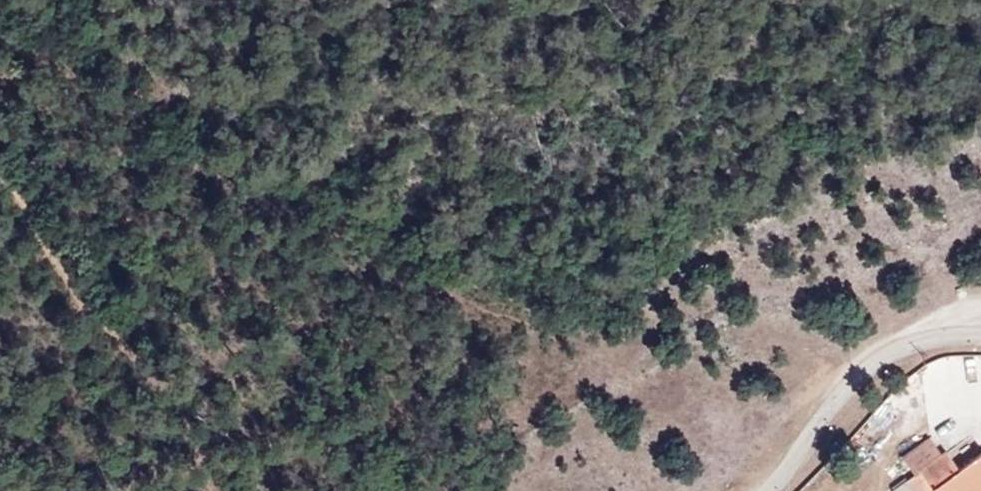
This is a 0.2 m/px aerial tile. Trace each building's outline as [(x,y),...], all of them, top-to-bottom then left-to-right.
[(959,466),(946,447),(941,450),(931,436),(901,456),(914,475),(905,479),(913,490),(980,490),(980,452),(959,466)]
